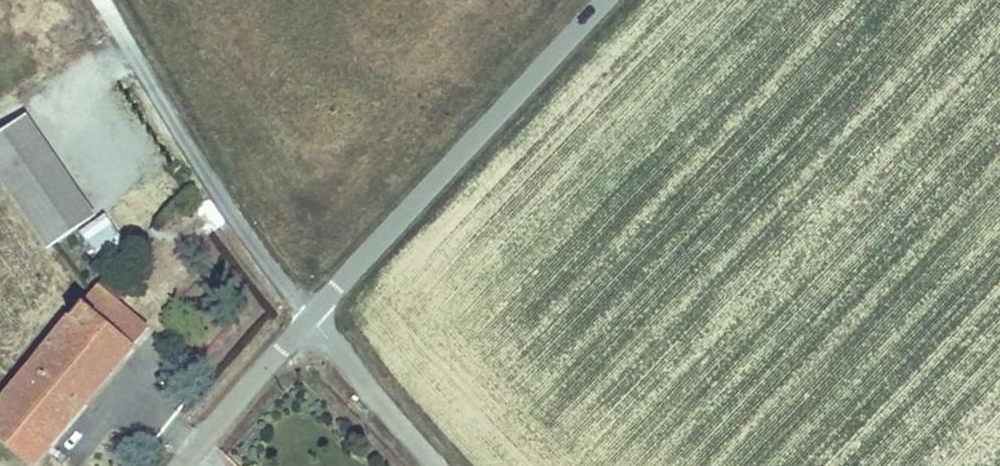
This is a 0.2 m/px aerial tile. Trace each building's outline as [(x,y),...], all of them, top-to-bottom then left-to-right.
[(24,117),(0,134),(0,176),(47,241),(90,210),(24,117)] [(79,234),(99,261),(125,242),(106,216),(79,234)] [(0,397),(0,425),(36,456),(150,320),(100,276),(0,397)]
